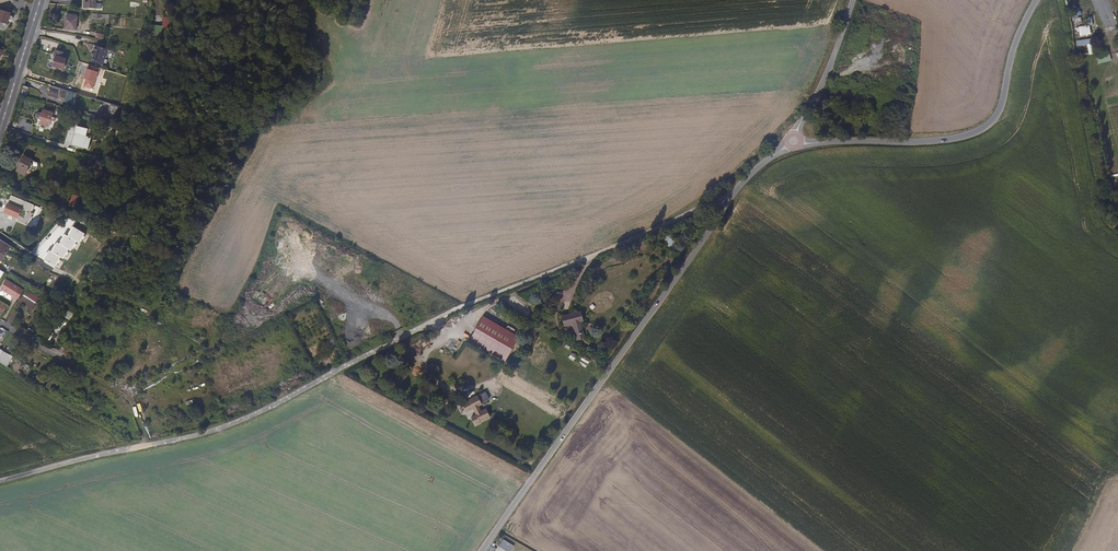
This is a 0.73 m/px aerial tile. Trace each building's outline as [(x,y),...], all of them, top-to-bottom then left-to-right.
[(83,8),(96,9),(96,8),(96,3),(96,0),(83,0),(83,8)] [(11,14),(0,10),(0,29),(2,30),(7,26),(11,14)] [(77,29),(80,17),(67,15),(66,28),(77,29)] [(1092,38),(1085,39),(1088,54),(1095,53),(1092,38)] [(115,66),(121,50),(108,47),(107,52),(108,53),(107,57),(105,62),(115,66)] [(62,68),(65,57),(62,56),(63,51),(57,50),(55,56),(57,56),(54,66),(62,68)] [(1096,57),(1098,63),(1111,60),(1109,53),(1096,57)] [(104,90),(110,73),(111,74),(113,69),(103,65),(101,70),(99,69),(97,75),(99,76),(98,80),(95,87),(104,90)] [(61,98),(64,88),(52,84),(49,94),(61,98)] [(114,122),(118,104),(109,101),(107,110),(104,110),(101,119),(114,122)] [(53,125),(57,112),(46,108),(42,121),(53,125)] [(87,135),(89,127),(76,124),(72,144),(89,148),(92,136),(87,135)] [(99,156),(103,144),(93,142),(89,153),(99,156)] [(30,168),(33,158),(26,155),(26,157),(24,157),(21,165),(30,168)] [(75,206),(81,193),(85,194),(87,188),(77,184),(75,189),(70,204),(75,206)] [(31,210),(10,202),(6,210),(27,219),(31,210)] [(12,245),(0,237),(0,264),(3,259),(12,245)] [(26,287),(9,276),(3,285),(16,293),(18,291),(22,294),(26,287)] [(34,311),(41,298),(26,290),(19,302),(34,311)] [(580,317),(577,308),(560,313),(563,323),(570,320),(573,331),(580,329),(577,318),(580,317)] [(11,325),(19,313),(15,310),(7,323),(11,325)] [(506,359),(518,335),(482,317),(470,341),(506,359)] [(7,359),(7,357),(10,353),(6,350),(0,359),(0,360),(9,365),(11,362),(7,359)] [(558,356),(555,362),(570,369),(573,362),(558,356)] [(484,401),(492,397),(488,390),(472,398),(473,400),(467,403),(470,410),(477,407),(480,413),(475,415),(480,423),(485,421),(485,420),(494,415),(489,407),(484,409),(482,405),(485,403),(484,401)] [(503,540),(499,546),(506,550),(510,550),(513,546),(503,540)]
